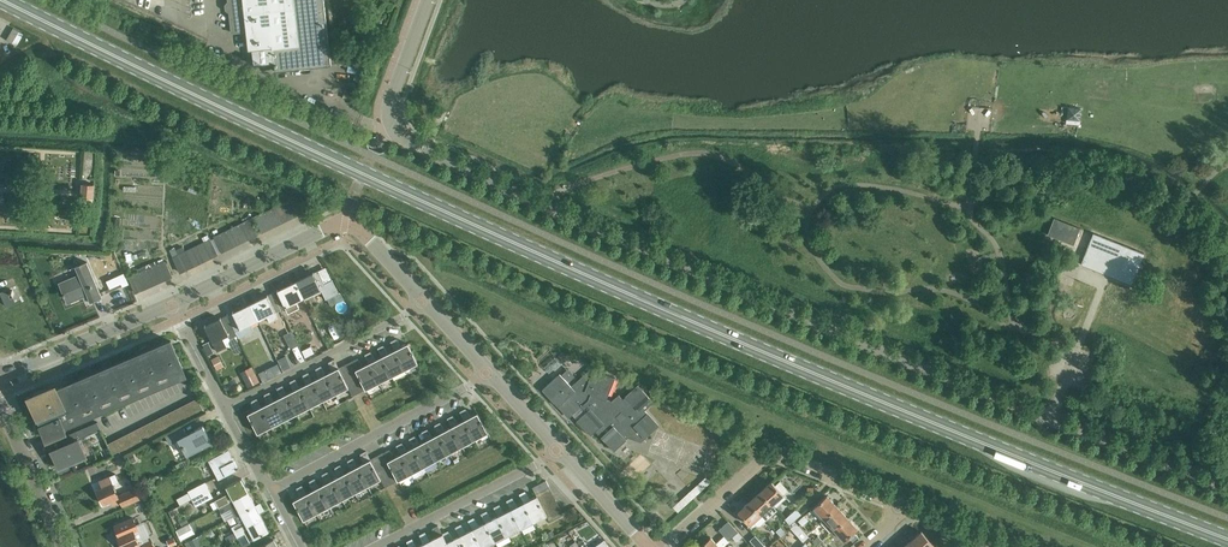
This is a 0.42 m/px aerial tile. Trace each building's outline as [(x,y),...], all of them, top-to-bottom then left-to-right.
[(228,2),(227,2),(225,4),(226,9),(228,11),(229,11),(232,32),(246,31),(248,50),(252,49),(254,65),(274,62),(275,71),(333,65),(324,0),(228,0),(228,2)] [(4,27),(10,35),(21,26),(15,18),(4,27)] [(1080,107),(1068,106),(1067,118),(1079,119),(1080,107)] [(81,196),(93,198),(94,183),(82,182),(81,196)] [(284,202),(292,216),(298,213),(291,198),(284,202)] [(286,219),(292,216),(284,202),(278,205),(286,219)] [(280,222),(286,219),(278,205),(273,207),(280,222)] [(274,225),(280,222),(273,207),(267,210),(274,225)] [(268,228),(274,225),(267,210),(261,213),(268,228)] [(262,231),(268,228),(261,213),(255,216),(262,231)] [(244,221),(251,236),(257,233),(250,218),(244,221)] [(1073,244),(1080,228),(1058,219),(1052,235),(1073,244)] [(245,239),(251,236),(244,221),(238,224),(245,239)] [(239,242),(245,239),(238,224),(232,227),(239,242)] [(233,245),(239,242),(232,227),(226,230),(233,245)] [(227,248),(233,245),(226,230),(220,233),(227,248)] [(221,251),(227,248),(220,233),(214,236),(221,251)] [(1131,284),(1144,253),(1114,241),(1093,233),(1090,241),(1082,260),(1081,264),(1100,271),(1131,284)] [(203,241),(211,256),(217,253),(210,238),(203,241)] [(204,259),(211,256),(203,241),(197,244),(204,259)] [(198,262),(204,259),(197,244),(191,248),(198,262)] [(192,265),(198,262),(191,248),(185,251),(192,265)] [(186,269),(192,265),(185,251),(179,254),(186,269)] [(179,272),(186,269),(179,254),(172,257),(179,272)] [(159,263),(158,259),(151,262),(159,281),(165,278),(159,263)] [(159,263),(165,278),(172,275),(165,260),(159,263)] [(91,301),(101,297),(86,262),(76,267),(79,274),(59,283),(67,303),(88,294),(91,301)] [(153,283),(159,281),(151,262),(145,265),(153,283)] [(147,286),(153,283),(145,265),(137,268),(139,272),(140,272),(147,286)] [(296,281),(304,298),(322,289),(326,298),(329,297),(331,302),(341,297),(325,266),(296,281)] [(141,289),(147,286),(140,272),(139,272),(134,274),(141,289)] [(135,292),(141,289),(134,274),(128,277),(135,292)] [(296,302),(304,298),(296,281),(273,292),(281,308),(286,306),(289,312),(299,307),(296,302)] [(0,292),(6,306),(15,302),(9,288),(0,292)] [(281,309),(281,308),(273,292),(251,303),(259,320),(267,316),(270,322),(279,317),(276,312),(281,309)] [(251,324),(259,320),(251,303),(228,314),(237,334),(239,337),(254,330),(251,324)] [(229,338),(237,334),(228,314),(204,326),(212,342),(228,334),(229,338)] [(315,338),(303,343),(295,323),(288,326),(294,343),(288,345),(293,358),(319,348),(315,338)] [(71,427),(69,424),(188,374),(172,337),(54,387),(52,383),(28,393),(47,437),(71,427)] [(394,350),(404,370),(418,363),(408,343),(402,346),(396,338),(390,341),(395,350),(394,350)] [(222,343),(214,345),(217,362),(226,361),(222,343)] [(404,370),(394,350),(389,353),(383,344),(377,347),(382,356),(382,357),(391,376),(404,370)] [(391,376),(382,357),(376,360),(370,350),(364,353),(369,363),(379,382),(391,376)] [(558,355),(564,361),(567,357),(562,351),(558,355)] [(244,364),(251,381),(264,375),(257,358),(244,364)] [(338,368),(339,368),(334,358),(328,361),(332,371),(325,374),(335,393),(348,387),(338,368)] [(379,382),(369,363),(363,366),(358,358),(352,361),(356,370),(366,389),(379,382)] [(352,396),(366,389),(356,370),(352,361),(339,368),(338,368),(348,387),(352,396)] [(335,393),(325,374),(321,365),(315,367),(319,378),(313,381),(322,400),(335,393)] [(610,401),(606,400),(615,378),(590,368),(570,386),(559,374),(542,390),(568,419),(581,407),(586,412),(576,420),(590,435),(595,431),(613,450),(633,432),(641,441),(658,425),(644,410),(652,402),(637,385),(622,399),(617,395),(610,401)] [(322,400),(313,381),(308,371),(302,374),(306,384),(300,387),(309,406),(322,400)] [(309,406),(300,387),(295,378),(290,380),(293,391),(287,394),(297,413),(309,406)] [(297,413),(287,394),(282,384),(277,387),(280,397),(274,400),(284,419),(297,413)] [(284,419),(274,400),(269,391),(264,393),(267,404),(261,407),(271,426),(284,419)] [(271,426),(261,407),(257,397),(251,400),(255,410),(248,413),(258,432),(271,426)] [(464,420),(474,439),(488,432),(477,413),(471,416),(465,408),(460,411),(465,420),(464,420)] [(474,439),(464,420),(459,423),(453,414),(447,417),(452,427),(451,427),(462,446),(474,439)] [(462,446),(451,427),(446,430),(440,421),(434,424),(439,433),(439,434),(449,453),(462,446)] [(204,446),(211,442),(207,435),(208,434),(203,425),(194,429),(195,430),(185,435),(181,428),(166,436),(170,443),(179,439),(182,445),(182,446),(187,456),(204,446)] [(449,453),(439,434),(433,437),(427,428),(421,431),(426,440),(426,441),(436,460),(449,453)] [(436,460),(426,441),(420,444),(415,435),(409,438),(414,447),(413,447),(423,466),(436,460)] [(52,450),(59,466),(86,455),(79,439),(52,450)] [(423,466),(413,447),(408,450),(401,442),(396,445),(401,454),(411,473),(423,466)] [(239,466),(237,467),(228,449),(208,460),(218,479),(240,468),(239,466)] [(411,473),(401,454),(395,457),(389,449),(383,452),(388,461),(398,480),(411,473)] [(370,459),(371,459),(365,450),(360,453),(364,463),(358,466),(357,466),(367,485),(380,479),(370,459)] [(385,487),(398,480),(388,461),(383,452),(371,459),(370,459),(380,479),(380,478),(385,487)] [(357,466),(358,466),(353,457),(347,460),(351,469),(344,473),(355,492),(367,485),(357,466)] [(355,492),(344,473),(340,463),(335,466),(338,476),(332,479),(342,499),(355,492)] [(704,468),(673,497),(679,503),(710,474),(704,468)] [(342,499),(332,479),(327,470),(322,473),(325,483),(319,486),(329,505),(342,499)] [(135,486),(117,494),(112,483),(119,480),(115,472),(99,479),(102,487),(97,489),(103,503),(110,500),(112,504),(119,500),(122,506),(140,498),(135,486)] [(329,505),(319,486),(315,477),(309,480),(313,490),(307,493),(317,512),(329,505)] [(233,499),(248,491),(242,478),(226,486),(230,494),(219,499),(222,505),(229,502),(233,499)] [(535,494),(549,487),(546,480),(532,487),(535,494)] [(192,498),(209,489),(205,481),(187,490),(192,498)] [(760,491),(771,503),(782,493),(771,481),(760,491)] [(317,512),(307,493),(302,484),(296,487),(300,496),(293,500),(304,519),(317,512)] [(539,500),(552,493),(549,487),(535,494),(536,496),(537,496),(539,500)] [(209,489),(192,498),(196,505),(213,496),(209,489)] [(240,512),(255,504),(248,491),(233,499),(240,512)] [(537,496),(536,496),(530,499),(524,491),(519,494),(524,503),(534,522),(546,515),(548,520),(562,513),(559,506),(546,513),(542,506),(539,500),(537,496)] [(760,514),(771,503),(760,491),(749,501),(760,514)] [(542,506),(556,500),(552,493),(539,500),(542,506)] [(823,517),(836,506),(825,494),(813,506),(823,517)] [(534,522),(524,503),(517,506),(512,498),(506,501),(511,509),(521,529),(534,522)] [(546,513),(559,506),(556,500),(542,506),(546,513)] [(765,519),(760,514),(749,501),(737,511),(749,524),(753,520),(756,524),(759,524),(765,519),(765,518),(765,519)] [(229,502),(222,505),(225,511),(232,507),(229,502)] [(247,525),(262,517),(255,504),(240,512),(247,525)] [(521,529),(511,509),(505,512),(499,504),(493,507),(498,516),(508,535),(521,529)] [(830,532),(833,529),(846,517),(836,506),(823,517),(820,521),(830,532)] [(785,518),(790,524),(801,514),(795,508),(785,518)] [(508,535),(498,516),(492,519),(486,511),(481,514),(485,523),(495,542),(508,535)] [(798,520),(803,525),(809,519),(804,514),(798,520)] [(182,532),(198,525),(194,515),(178,521),(182,532)] [(136,524),(133,517),(114,525),(118,535),(117,535),(122,546),(154,546),(150,538),(149,538),(149,537),(150,536),(144,520),(136,524)] [(262,517),(247,525),(254,539),(269,531),(262,517)] [(846,517),(833,529),(843,540),(856,528),(846,517)] [(485,523),(479,526),(473,518),(468,520),(472,529),(481,546),(485,546),(495,542),(485,523)] [(728,539),(732,535),(737,531),(727,521),(718,529),(724,535),(716,543),(710,536),(698,546),(720,546),(728,540),(728,539)] [(236,531),(242,528),(239,522),(233,525),(236,531)] [(789,528),(800,539),(806,534),(795,522),(789,528)] [(472,529),(466,532),(460,524),(455,527),(459,536),(465,546),(481,546),(472,529)] [(442,534),(437,525),(432,528),(436,537),(429,540),(432,546),(449,546),(442,534)] [(776,530),(781,536),(786,532),(780,526),(776,530)] [(242,528),(236,531),(238,536),(245,533),(242,528)] [(916,546),(931,546),(933,545),(920,530),(909,540),(916,546)] [(459,536),(453,539),(447,531),(442,534),(449,546),(465,546),(459,536)] [(577,546),(589,539),(585,531),(572,538),(577,546)] [(737,531),(732,535),(737,541),(742,536),(737,531)] [(187,534),(190,544),(196,542),(193,532),(187,534)] [(429,540),(425,532),(419,534),(423,544),(416,546),(417,546),(432,546),(429,540)] [(754,535),(749,540),(756,546),(765,546),(754,535)] [(816,545),(821,540),(817,535),(812,540),(816,545)] [(416,546),(412,538),(406,541),(409,546),(417,546),(416,546)] [(729,540),(728,539),(728,540),(720,546),(722,546),(729,540)]
